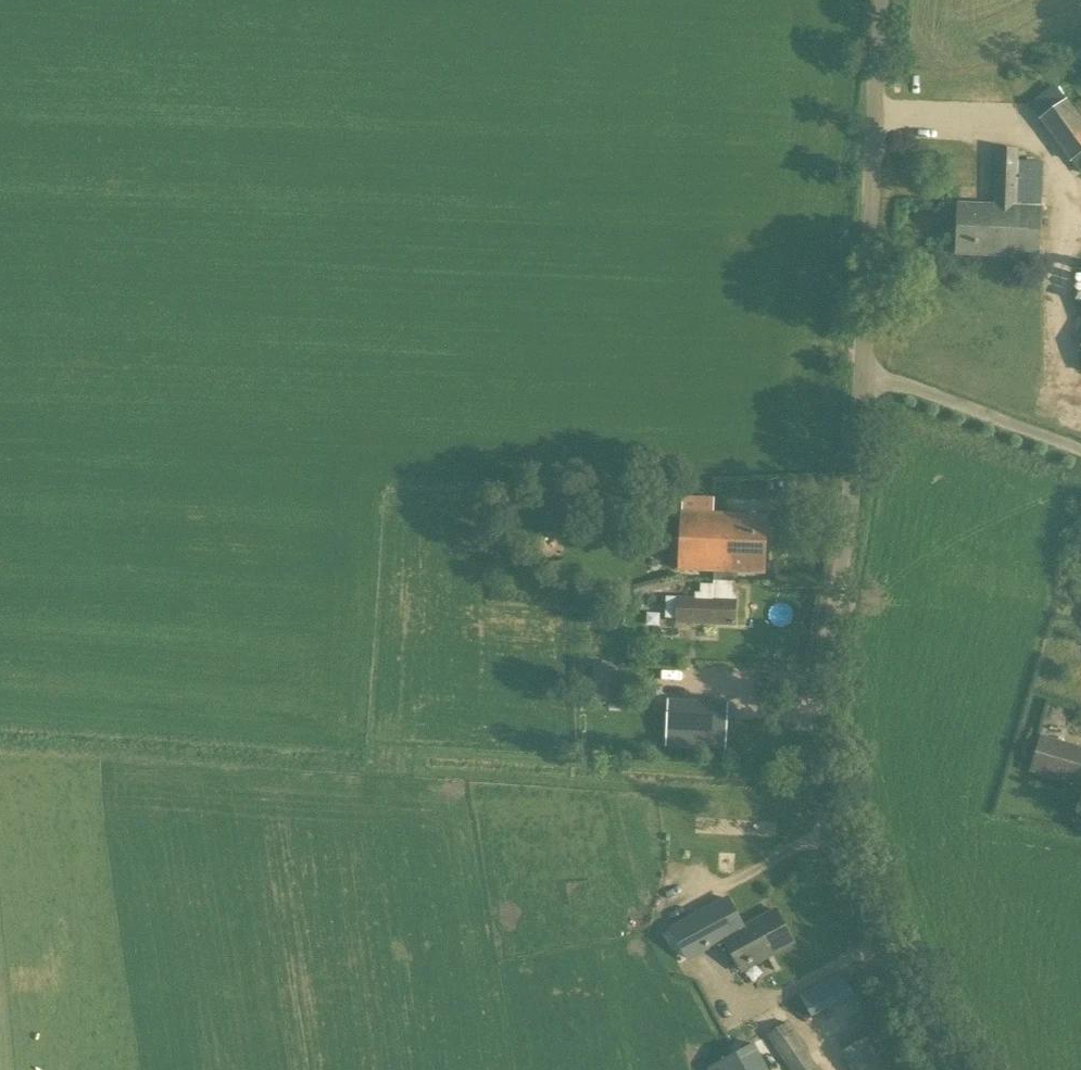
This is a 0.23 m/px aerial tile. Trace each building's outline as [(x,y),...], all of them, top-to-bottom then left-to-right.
[(1072,161),(1080,173),(1080,89),(1066,100),(1056,86),(1030,105),(1040,119),(1039,120),(1070,163),(1072,161)] [(995,149),(993,206),(958,205),(956,255),(1040,259),(1042,208),(1044,162),(1019,161),(1019,150),(995,149)] [(679,570),(715,571),(738,572),(765,573),(767,517),(681,513),(679,570)] [(736,626),(738,572),(715,571),(714,584),(700,584),(700,593),(695,593),(695,598),(665,597),(665,619),(676,619),(676,624),(736,626)] [(612,691),(613,677),(613,666),(613,664),(593,663),(593,689),(588,689),(588,700),(612,700),(612,691)] [(666,746),(724,749),(727,705),(668,702),(666,746)] [(1080,774),(1080,749),(1042,738),(1032,771),(1078,785),(1080,774)] [(746,926),(730,897),(689,920),(705,949),(724,939),(746,926)] [(742,972),(794,944),(775,910),(746,926),(724,939),(742,972)] [(852,972),(802,992),(811,1016),(861,996),(852,972)] [(787,1022),(766,1036),(790,1069),(820,1069),(787,1022)] [(870,1035),(841,1053),(852,1069),(892,1069),(870,1035)] [(752,1044),(707,1069),(708,1069),(766,1069),(752,1044)]
